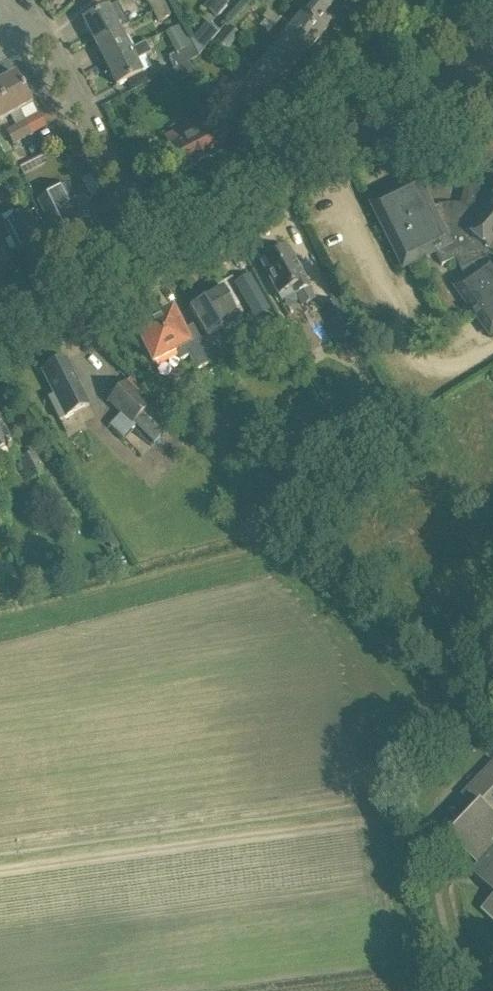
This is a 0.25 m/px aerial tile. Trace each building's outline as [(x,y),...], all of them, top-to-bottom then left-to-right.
[(166,5),(163,0),(150,0),(147,2),(152,13),(166,5)] [(324,34),(342,12),(328,0),(314,0),(302,15),(324,34)] [(119,30),(120,30),(129,25),(117,3),(82,21),(94,43),(119,30)] [(166,5),(152,13),(158,23),(171,16),(166,5)] [(324,34),(302,15),(288,31),(285,28),(287,26),(279,19),(273,27),(306,55),(324,34)] [(192,45),(198,57),(220,32),(207,21),(190,41),(192,45)] [(210,46),(223,56),(241,35),(229,25),(210,46)] [(306,55),(273,27),(267,34),(275,41),(276,38),(279,41),(265,58),(287,77),(306,55)] [(131,51),(120,30),(119,30),(94,43),(105,64),(131,51)] [(198,57),(192,45),(168,57),(175,69),(187,62),(198,57)] [(131,51),(105,64),(116,86),(142,73),(131,51)] [(287,77),(265,58),(252,73),(250,70),(251,68),(244,62),(237,70),(270,97),(287,77)] [(187,62),(175,69),(162,75),(169,88),(196,74),(187,62)] [(270,97),(237,70),(232,77),(239,83),(241,81),(244,83),(223,107),(237,135),(270,97)] [(10,116),(32,104),(16,74),(0,82),(0,96),(10,116)] [(0,96),(0,121),(10,116),(0,96)] [(183,173),(223,152),(209,126),(208,127),(204,119),(166,138),(171,147),(170,147),(183,173)] [(15,126),(23,140),(33,135),(25,121),(15,126)] [(23,140),(15,126),(5,131),(13,145),(23,140)] [(41,174),(34,160),(19,167),(27,182),(41,174)] [(391,221),(426,203),(416,184),(381,203),(391,221)] [(86,198),(78,203),(74,204),(66,189),(41,202),(55,229),(68,223),(77,241),(102,229),(86,198)] [(481,210),(492,221),(492,197),(481,210)] [(426,203),(391,221),(400,240),(435,221),(426,203)] [(44,242),(29,212),(4,225),(19,255),(44,242)] [(409,258),(445,239),(435,221),(400,240),(409,258)] [(445,239),(409,258),(419,276),(454,258),(445,239)] [(264,263),(261,264),(280,301),(295,294),(301,305),(315,298),(289,250),(286,252),(285,249),(277,253),(276,256),(273,258),(270,257),(263,261),(264,263)] [(464,276),(454,258),(419,276),(429,295),(464,276)] [(245,277),(234,283),(246,304),(257,298),(245,277)] [(244,324),(223,289),(190,308),(207,339),(222,330),(224,335),(244,324)] [(351,328),(337,301),(322,310),(337,335),(351,328)] [(139,327),(136,328),(153,362),(176,351),(180,361),(189,356),(196,370),(211,363),(199,339),(189,344),(172,310),(150,322),(146,320),(140,323),(139,327)] [(89,405),(66,359),(42,372),(54,396),(49,399),(60,420),(89,405)] [(144,389),(154,378),(137,362),(127,373),(144,389)] [(149,407),(126,384),(110,401),(154,444),(174,424),(152,403),(149,407)] [(383,422),(376,427),(381,434),(388,430),(383,422)] [(10,446),(3,431),(0,424),(0,450),(10,446)] [(34,453),(21,460),(31,478),(44,471),(34,453)] [(305,481),(300,471),(290,478),(295,487),(305,481)] [(484,486),(485,488),(492,501),(492,481),(484,486)] [(462,795),(476,809),(449,838),(479,866),(472,873),(492,893),(492,762),(462,795)] [(481,910),(492,921),(492,898),(481,910)]
